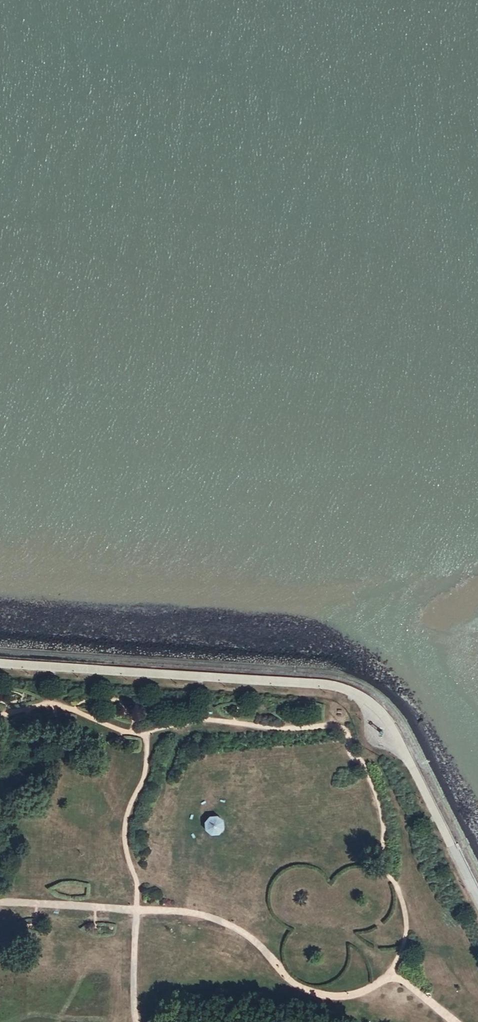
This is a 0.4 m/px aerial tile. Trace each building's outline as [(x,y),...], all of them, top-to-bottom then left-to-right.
[(207,821),(207,830),(214,834),(221,834),(226,829),(226,821),(220,816),(212,815),(207,821)]
